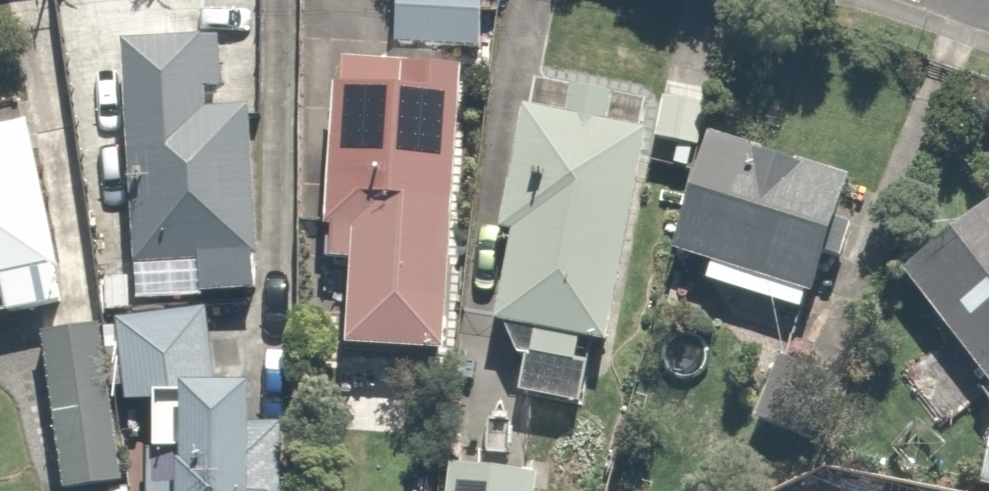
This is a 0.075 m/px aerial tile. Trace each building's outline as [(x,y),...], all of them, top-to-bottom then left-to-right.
[(499,10),(405,3),(401,55),(495,62),(499,10)] [(233,50),(136,52),(141,272),(206,271),(207,305),(271,304),(267,112),(234,112),(233,50)] [(457,362),(471,83),(471,69),(348,63),(338,270),(368,272),(364,358),(457,362)] [(625,360),(672,144),(620,133),(627,102),(585,93),(578,124),(533,114),(505,244),(528,249),(510,330),(550,339),(543,372),(598,384),(605,355),(625,360)] [(41,321),(46,342),(80,334),(74,313),(31,129),(0,136),(0,331),(41,321)] [(709,293),(799,320),(782,376),(853,398),(875,324),(828,310),(866,185),(719,140),(718,144),(681,265),(714,275),(709,293)] [(910,283),(988,382),(988,221),(910,283)] [(234,396),(227,316),(125,325),(131,405),(234,396)] [(44,347),(65,490),(115,490),(137,488),(114,337),(44,347)] [(204,405),(202,490),(284,490),(287,407),(204,405)] [(458,465),(456,490),(549,490),(550,473),(458,465)]
